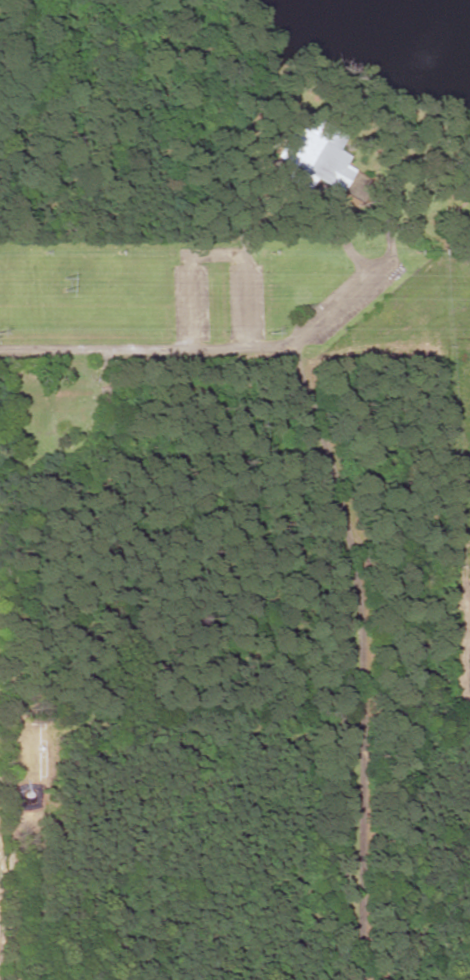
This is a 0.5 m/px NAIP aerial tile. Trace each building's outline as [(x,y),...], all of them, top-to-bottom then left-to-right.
[(342,192),(354,169),(343,163),(348,154),(338,149),(348,131),(309,111),(301,126),(294,122),(277,155),(294,164),(286,179),(308,191),(315,177),(342,192)]
